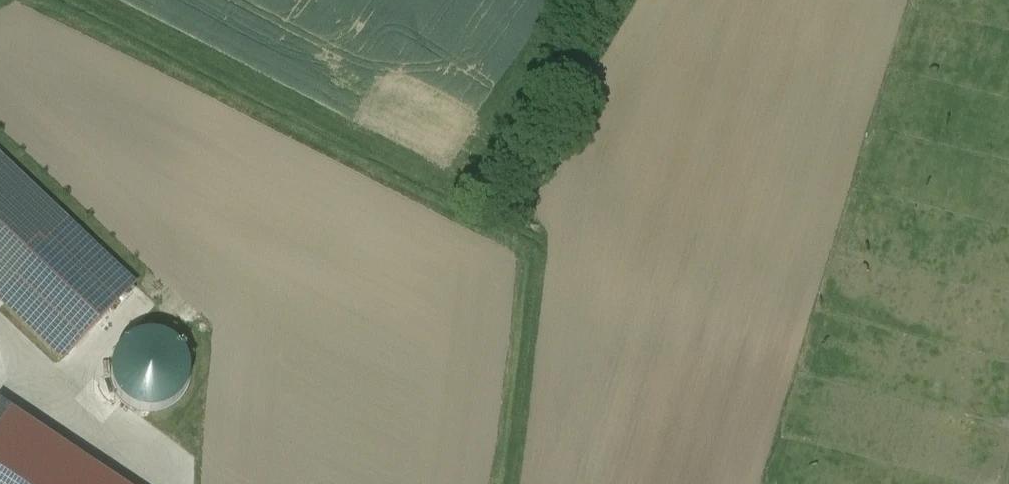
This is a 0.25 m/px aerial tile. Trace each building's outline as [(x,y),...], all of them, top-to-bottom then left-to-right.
[(0,159),(0,301),(62,361),(133,287),(0,159)] [(180,334),(118,335),(120,406),(181,405),(180,334)] [(0,403),(0,483),(120,483),(0,403)]
